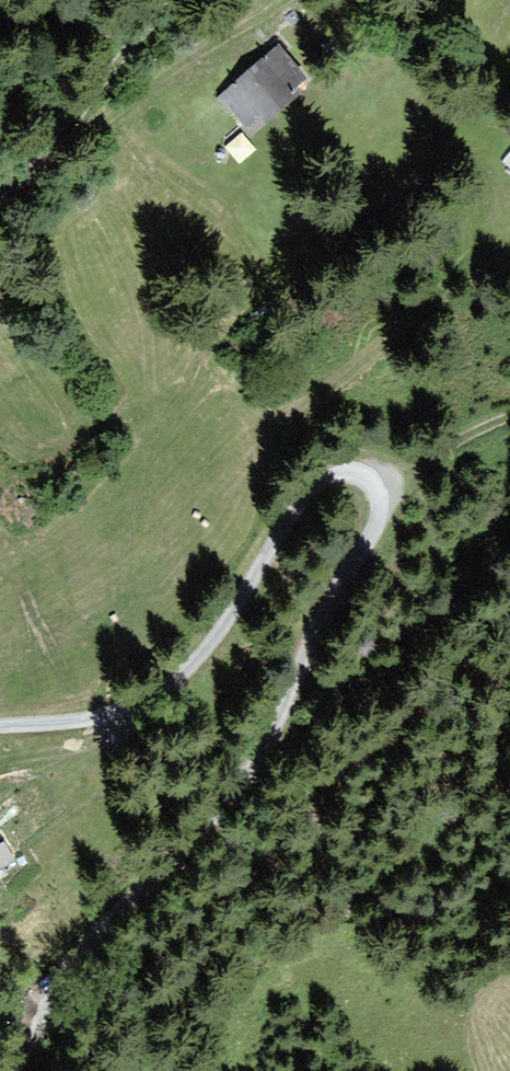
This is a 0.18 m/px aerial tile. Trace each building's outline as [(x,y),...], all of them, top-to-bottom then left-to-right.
[(302,78),(272,44),(211,97),(241,131),(302,78)]
